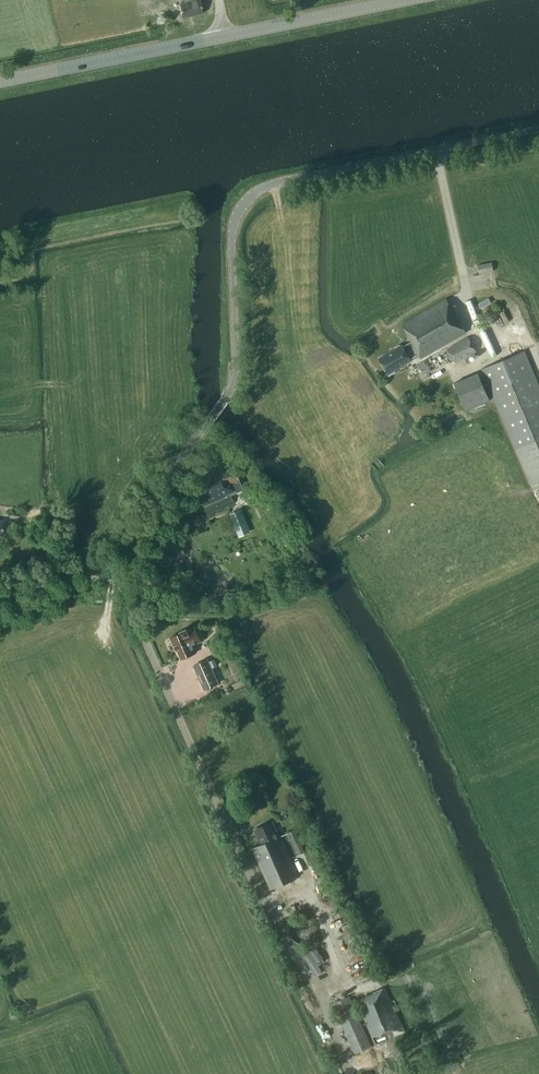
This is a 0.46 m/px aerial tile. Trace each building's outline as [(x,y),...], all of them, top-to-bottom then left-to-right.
[(179,3),(181,17),(203,12),(201,0),(182,0),(183,2),(179,3)] [(494,271),(492,262),(478,265),(480,274),(494,271)] [(446,299),(402,324),(411,341),(403,346),(402,345),(379,358),(389,375),(395,372),(394,371),(411,361),(411,360),(419,355),(421,358),(466,332),(446,299)] [(477,351),(468,336),(448,348),(457,363),(477,351)] [(538,482),(538,385),(524,350),(482,368),(483,371),(479,372),(483,380),(486,379),(531,485),(538,482)] [(431,371),(424,361),(417,365),(423,375),(431,371)] [(490,399),(479,372),(454,382),(466,410),(490,399)] [(215,472),(215,471),(195,479),(208,513),(234,503),(231,494),(244,489),(241,480),(236,467),(223,472),(222,470),(215,472)] [(243,521),(238,510),(231,513),(235,524),(243,521)] [(188,531),(183,515),(174,517),(179,534),(180,534),(181,538),(187,536),(186,532),(188,531)] [(182,658),(196,652),(193,645),(201,642),(194,627),(186,631),(186,629),(180,632),(171,637),(175,646),(176,646),(182,658)] [(208,659),(194,665),(205,689),(219,683),(208,659)] [(270,889),(299,876),(281,836),(279,837),(272,822),(255,830),(261,844),(252,847),(270,889)] [(305,851),(296,829),(288,832),(297,855),(305,851)] [(295,930),(309,936),(315,924),(301,917),(295,930)] [(406,1031),(387,987),(357,1000),(376,1044),(406,1031)] [(372,1045),(350,996),(333,1003),(355,1053),(372,1045)]
